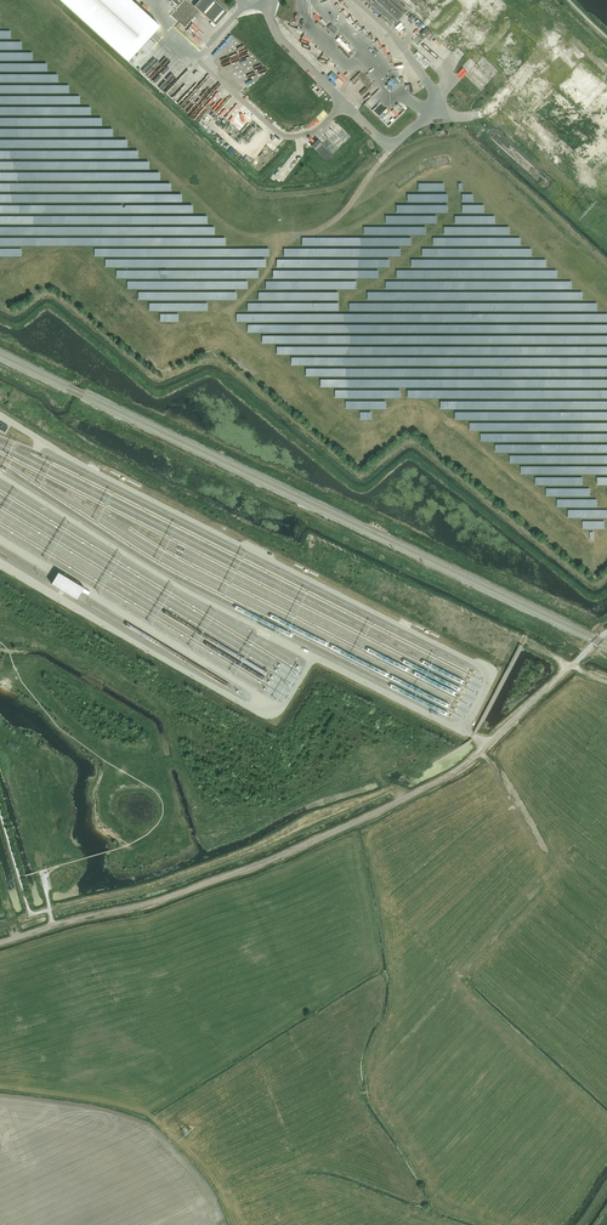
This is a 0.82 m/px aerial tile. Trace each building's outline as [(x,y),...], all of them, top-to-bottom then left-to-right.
[(128,61),(160,26),(132,0),(61,0),(128,61)] [(198,9),(216,26),(228,12),(215,0),(206,0),(198,9)] [(394,26),(411,8),(402,0),(366,0),(394,26)] [(330,25),(328,28),(335,34),(337,32),(330,25)] [(141,48),(147,53),(155,43),(150,39),(141,48)] [(519,59),(514,63),(520,69),(524,64),(519,59)] [(523,464),(522,473),(535,473),(535,463),(540,463),(540,454),(511,454),(511,463),(523,464)] [(82,587),(57,571),(55,574),(51,579),(49,583),(76,599),(78,595),(81,590),(82,587)]
